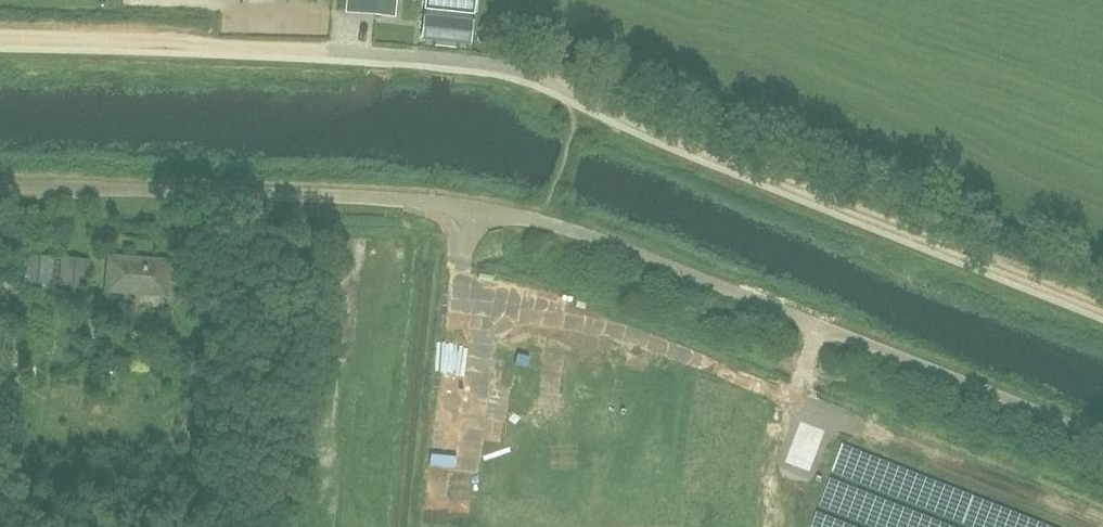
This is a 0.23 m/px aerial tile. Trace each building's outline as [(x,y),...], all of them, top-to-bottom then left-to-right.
[(358,13),(384,16),(386,0),(359,0),(358,13)] [(426,17),(471,22),(472,13),(473,13),(475,0),(427,0),(427,3),(426,8),(427,8),(426,17)] [(471,22),(426,17),(425,17),(423,39),(470,44),(472,22),(471,22)] [(28,255),(25,283),(87,288),(89,259),(28,255)] [(168,263),(110,258),(107,291),(166,296),(168,263)]
